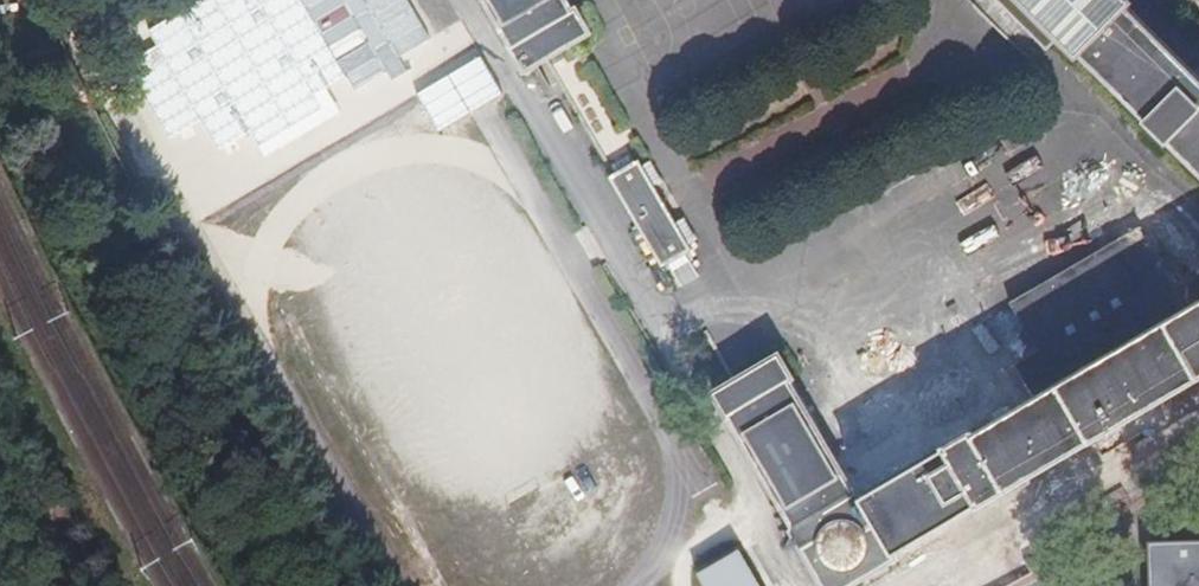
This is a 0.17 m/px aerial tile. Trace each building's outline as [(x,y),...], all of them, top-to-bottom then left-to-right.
[(527,74),(591,38),(567,0),(482,0),(527,74)] [(1049,54),(1063,40),(1198,172),(1198,82),(1117,0),(995,0),(1049,54)] [(605,182),(654,270),(681,256),(679,251),(697,240),(684,220),(667,230),(647,195),(665,184),(652,162),(634,171),(632,167),(605,182)] [(1189,310),(1141,229),(1010,308),(1037,353),(837,471),(778,360),(714,399),(821,585),(859,585),(1107,437),(1118,455),(1198,407),(1198,393),(1194,384),(1198,381),(1198,305),(1189,310)] [(1146,546),(1148,585),(1198,585),(1198,544),(1146,546)] [(753,548),(703,571),(710,585),(770,585),(753,548)]
